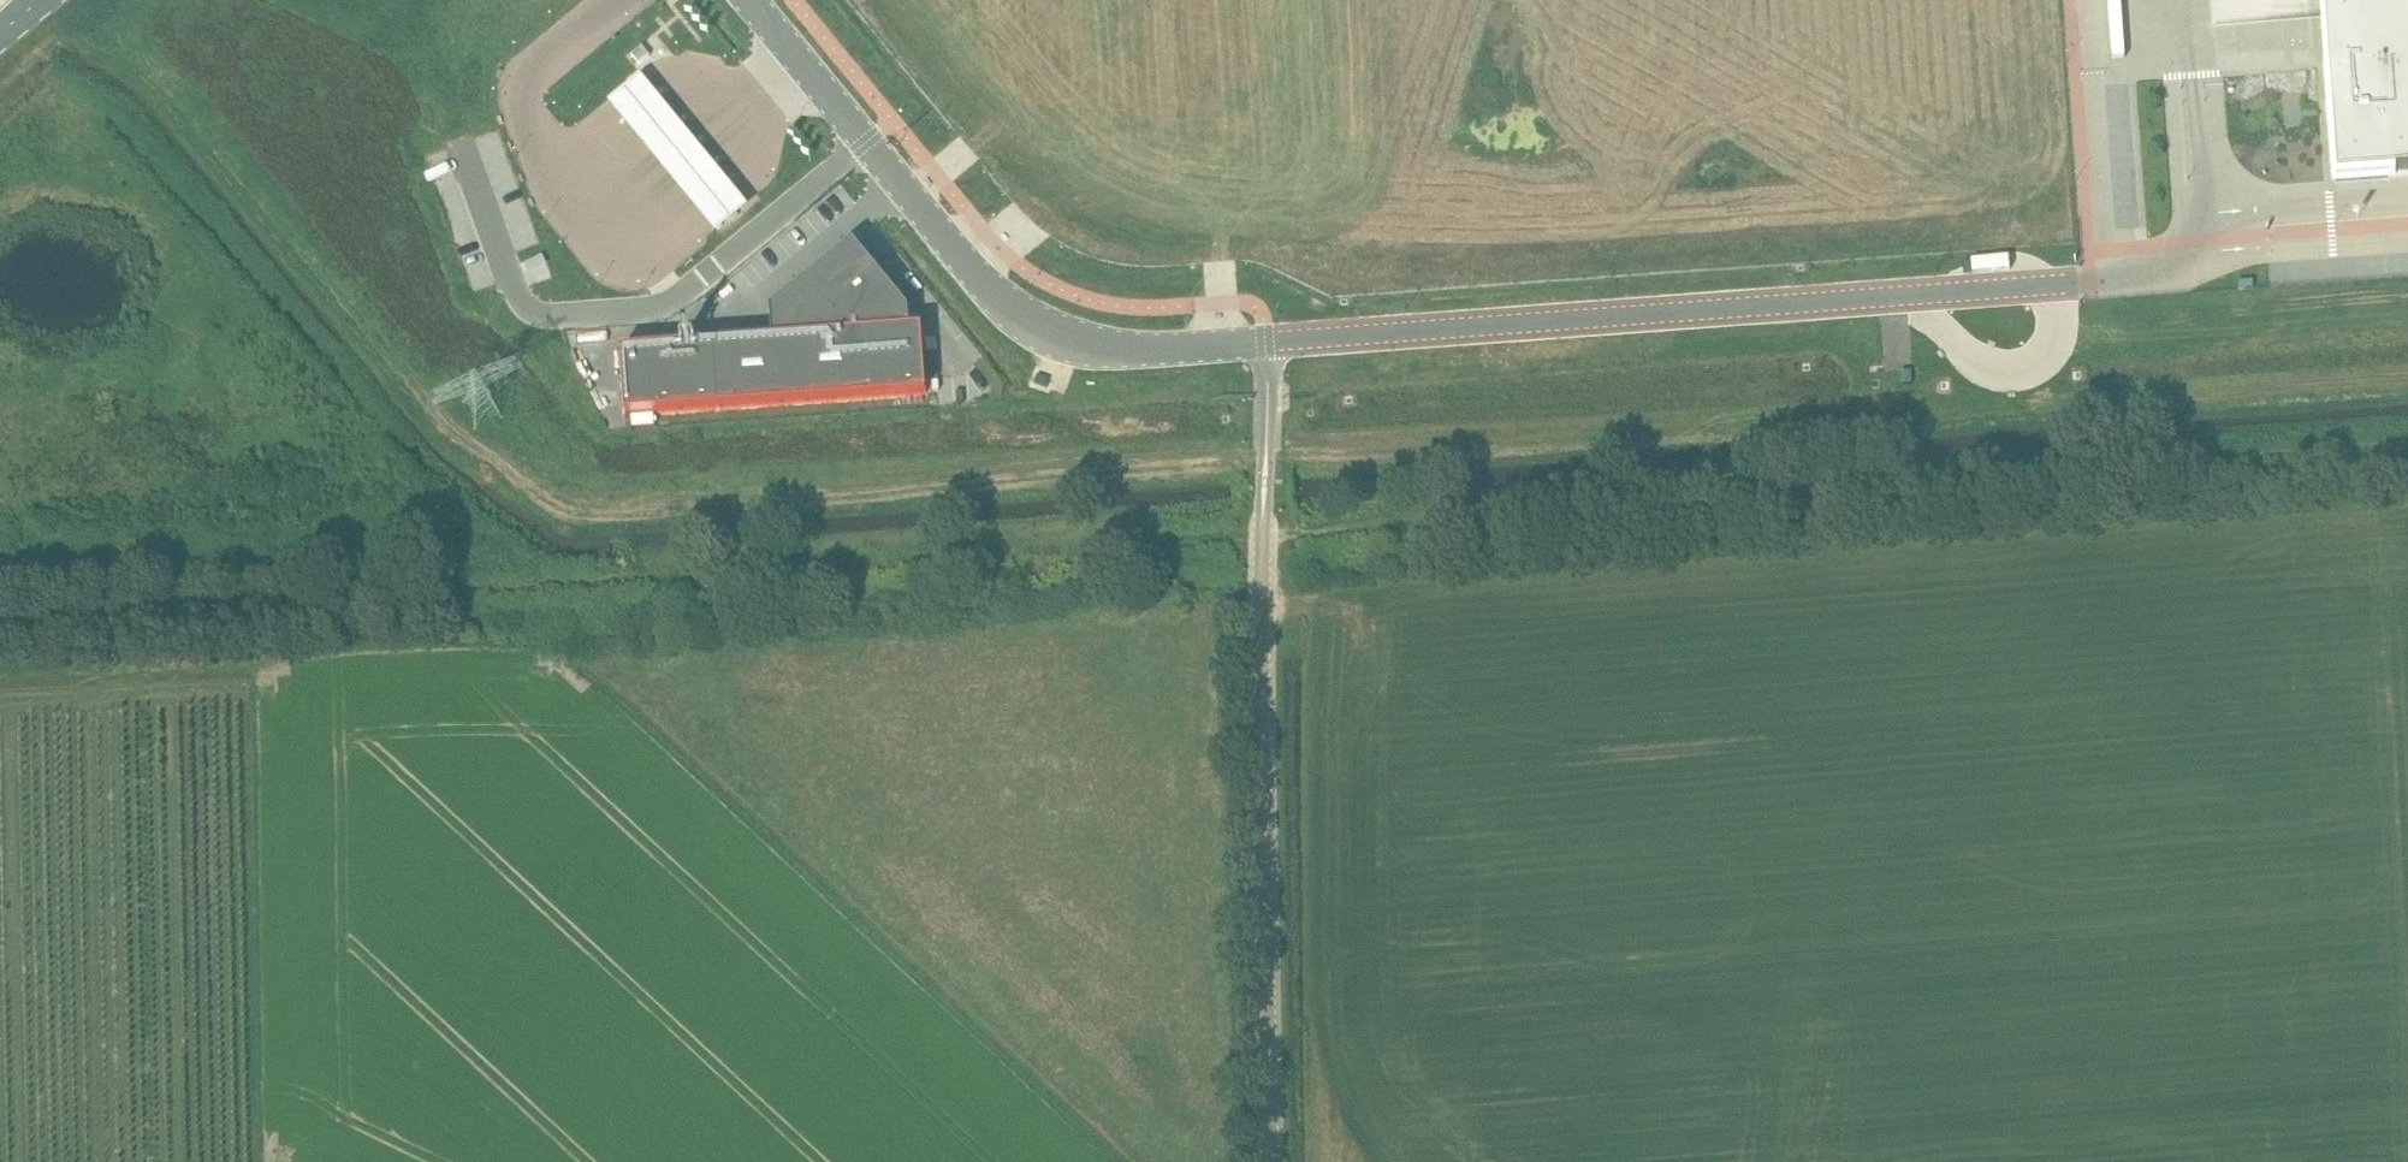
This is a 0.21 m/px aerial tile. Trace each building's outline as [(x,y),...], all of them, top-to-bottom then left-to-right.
[(2213,17),(2238,16),(2238,0),(2213,0),(2213,17)] [(2329,65),(2331,102),(2333,120),(2337,180),(2396,176),(2407,175),(2407,0),(2324,0),(2329,65)] [(642,49),(631,58),(639,67),(650,58),(642,49)] [(745,213),(638,85),(605,113),(712,241),(745,213)] [(773,339),(622,350),(626,415),(928,393),(924,329),(911,330),(910,309),(854,242),(771,310),(773,339)]
